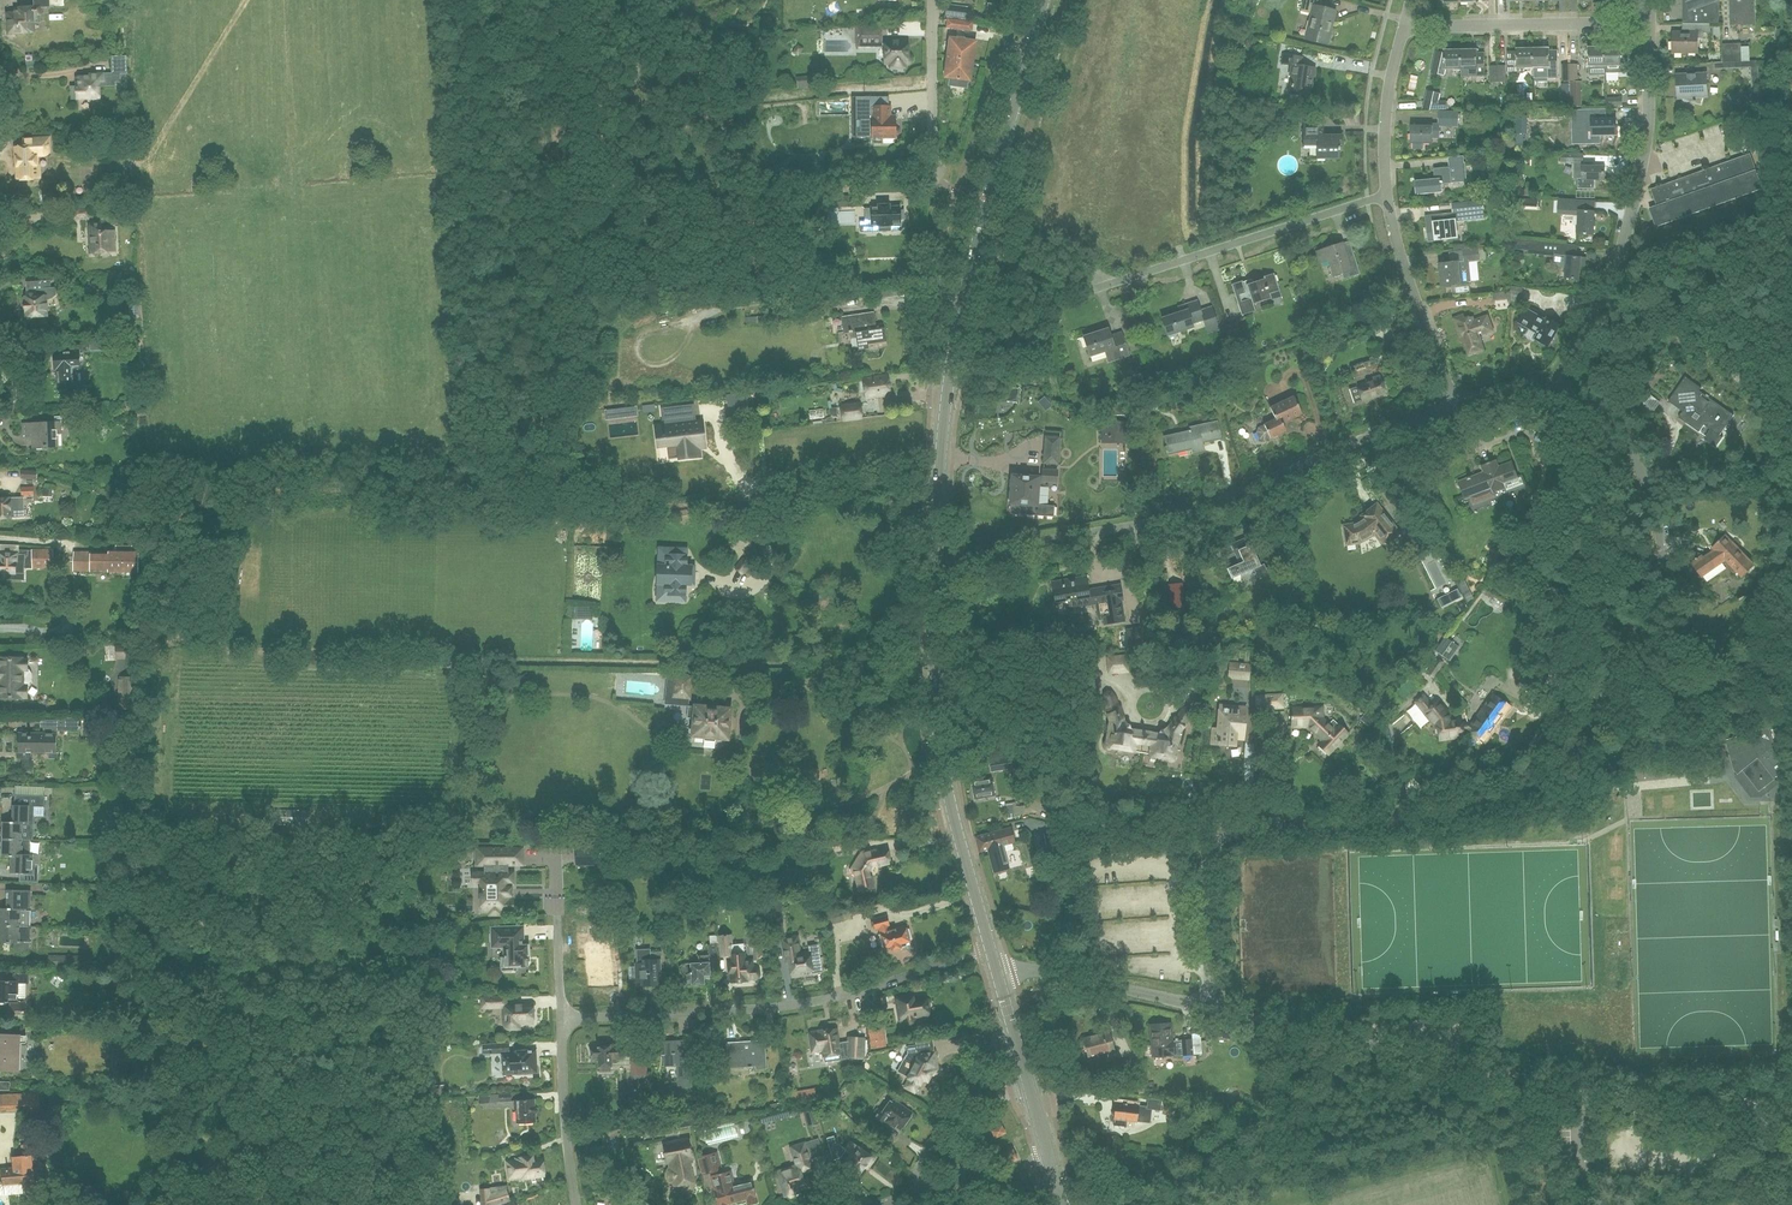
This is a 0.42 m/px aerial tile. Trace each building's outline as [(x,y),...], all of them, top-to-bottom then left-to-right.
[(1300,11),(1309,14),(1304,37),(1330,43),(1337,13),(1321,9),(1323,0),(1303,0),(1300,11)] [(1711,25),(1711,24),(1719,24),(1719,0),(1686,0),(1688,6),(1683,7),(1683,24),(1688,24),(1711,25)] [(1732,25),(1756,25),(1755,0),(1731,0),(1732,25)] [(14,12),(7,12),(8,33),(27,32),(28,40),(42,39),(41,14),(40,11),(35,11),(35,6),(19,7),(19,11),(14,12)] [(944,17),(965,19),(966,9),(945,7),(944,17)] [(960,19),(947,18),(946,28),(959,30),(960,19)] [(974,21),(960,19),(959,30),(972,31),(974,21)] [(1711,25),(1688,24),(1688,32),(1673,32),(1673,52),(1697,52),(1698,40),(1704,37),(1704,33),(1711,33),(1711,25)] [(890,64),(890,68),(906,67),(906,64),(909,64),(913,61),(913,59),(909,59),(908,44),(907,41),(885,42),(885,25),(856,25),(856,46),(885,46),(885,64),(890,64)] [(951,39),(949,58),(971,61),(972,59),(973,58),(974,54),(973,52),(974,43),(964,41),(965,37),(957,36),(956,40),(951,39)] [(1244,39),(1242,47),(1246,47),(1250,45),(1251,40),(1244,39)] [(1752,56),(1761,56),(1760,41),(1751,42),(1752,56)] [(1742,62),(1741,44),(1723,44),(1724,62),(1724,63),(1730,62),(1730,63),(1742,62)] [(799,45),(794,52),(799,55),(802,51),(804,48),(801,46),(799,45)] [(1605,66),(1605,47),(1589,48),(1590,74),(1598,74),(1598,66),(1605,66)] [(1621,47),(1605,47),(1605,66),(1606,73),(1629,72),(1628,53),(1621,53),(1621,47)] [(1534,67),(1533,48),(1517,49),(1517,51),(1507,51),(1508,71),(1525,71),(1525,68),(1534,67)] [(1549,48),(1533,48),(1534,67),(1558,67),(1557,49),(1549,50),(1549,48)] [(1437,51),(1432,73),(1445,76),(1447,69),(1461,69),(1461,50),(1445,51),(1445,53),(1443,53),(1437,51)] [(1477,50),(1461,50),(1461,69),(1462,76),(1485,75),(1484,53),(1477,53),(1477,50)] [(1301,66),(1302,57),(1283,54),(1281,63),(1291,65),(1290,75),(1293,75),(1289,100),(1301,102),(1302,95),(1309,96),(1312,77),(1314,77),(1315,68),(1301,66)] [(101,101),(100,86),(116,85),(116,82),(121,81),(121,73),(127,73),(127,55),(111,56),(112,72),(89,73),(89,76),(78,76),(78,78),(76,78),(77,86),(71,86),(71,99),(77,99),(89,99),(89,101),(101,101)] [(971,61),(949,58),(946,76),(949,76),(948,86),(967,89),(969,77),(971,76),(971,71),(970,70),(971,61)] [(60,73),(85,72),(84,63),(60,64),(60,73)] [(1570,81),(1570,64),(1562,64),(1562,81),(1570,81)] [(1570,64),(1570,81),(1578,80),(1577,64),(1570,64)] [(1498,65),(1490,65),(1490,88),(1498,88),(1498,82),(1498,65)] [(1506,65),(1498,65),(1498,82),(1506,81),(1506,65)] [(1707,74),(1677,76),(1678,87),(1679,87),(1679,86),(1683,88),(1680,98),(1701,105),(1706,89),(1707,85),(1708,85),(1707,74)] [(900,101),(912,103),(913,90),(902,88),(900,101)] [(1439,101),(1440,93),(1428,91),(1424,109),(1430,110),(1430,109),(1446,109),(1446,101),(1439,101)] [(874,96),(853,96),(854,115),(854,138),(863,137),(872,137),(873,137),(873,143),(883,143),(883,137),(897,137),(897,135),(899,134),(901,132),(900,130),(899,128),(897,127),(896,116),(890,116),(890,105),(889,105),(874,106),(874,96)] [(1623,97),(1606,97),(1606,99),(1606,106),(1623,105),(1623,97)] [(1758,102),(1741,103),(1742,113),(1759,112),(1758,102)] [(1265,108),(1264,118),(1279,119),(1280,109),(1265,108)] [(1439,111),(1438,124),(1429,124),(1428,127),(1413,127),(1413,142),(1413,149),(1423,149),(1423,143),(1432,143),(1432,138),(1439,138),(1439,126),(1458,126),(1459,111),(1439,111)] [(1581,111),(1581,128),(1593,128),(1593,135),(1606,135),(1607,142),(1616,142),(1615,134),(1616,134),(1616,119),(1593,119),(1593,111),(1581,111)] [(1518,115),(1518,133),(1528,133),(1528,115),(1518,115)] [(1324,122),(1304,123),(1304,145),(1317,145),(1317,158),(1340,158),(1340,145),(1343,145),(1343,135),(1324,135),(1324,122)] [(36,155),(39,154),(40,154),(41,154),(42,153),(43,152),(44,151),(45,150),(45,149),(46,148),(46,146),(49,146),(48,138),(25,139),(26,146),(17,148),(18,178),(40,176),(39,165),(37,165),(36,155)] [(1561,162),(1583,162),(1583,153),(1561,153),(1561,162)] [(1751,154),(1652,189),(1658,205),(1650,208),(1657,226),(1763,189),(1751,154)] [(1429,178),(1429,180),(1417,182),(1418,194),(1443,191),(1442,184),(1452,183),(1467,181),(1465,162),(1464,162),(1464,155),(1448,157),(1449,167),(1434,168),(1435,177),(1429,178)] [(1577,188),(1594,188),(1594,180),(1605,180),(1605,166),(1592,166),(1592,163),(1585,163),(1585,166),(1583,165),(1583,177),(1578,177),(1577,188)] [(1513,196),(1532,196),(1532,187),(1513,187),(1513,196)] [(862,195),(841,195),(841,207),(862,206),(862,195)] [(1582,200),(1567,199),(1559,198),(1558,214),(1579,215),(1578,234),(1594,235),(1595,211),(1581,210),(1582,200)] [(1540,212),(1543,203),(1533,199),(1529,208),(1540,212)] [(1458,212),(1426,215),(1427,227),(1435,226),(1436,240),(1447,239),(1447,240),(1459,238),(1457,222),(1485,218),(1483,200),(1457,203),(1458,212)] [(864,209),(865,223),(872,222),(872,226),(879,226),(879,231),(890,230),(890,226),(893,225),(892,223),(900,223),(900,219),(904,219),(904,211),(900,211),(900,206),(889,207),(889,204),(878,205),(878,207),(871,207),(871,208),(864,209)] [(72,209),(73,220),(90,219),(89,208),(72,209)] [(90,253),(116,252),(115,230),(98,231),(98,223),(89,223),(90,253)] [(1502,232),(1498,240),(1507,244),(1510,236),(1502,232)] [(1515,239),(1514,248),(1521,249),(1529,250),(1529,253),(1554,256),(1554,261),(1559,267),(1566,267),(1565,278),(1579,279),(1581,266),(1586,266),(1587,258),(1581,257),(1576,257),(1577,245),(1568,244),(1522,239),(1515,239)] [(1318,251),(1321,262),(1329,260),(1334,275),(1342,273),(1344,279),(1360,273),(1354,253),(1345,255),(1342,243),(1318,251)] [(1440,264),(1442,286),(1462,284),(1461,282),(1471,282),(1469,261),(1480,260),(1478,247),(1462,249),(1464,262),(1459,262),(1440,264)] [(1264,277),(1247,282),(1246,280),(1232,285),(1242,315),(1256,310),(1254,304),(1272,298),(1270,294),(1280,290),(1274,271),(1263,275),(1264,277)] [(28,295),(25,296),(26,319),(27,320),(32,320),(34,319),(34,317),(44,316),(44,315),(48,315),(47,299),(50,299),(57,295),(56,287),(51,287),(51,279),(41,280),(41,277),(26,277),(27,287),(28,295)] [(883,286),(885,297),(899,295),(897,284),(883,286)] [(1496,305),(1497,310),(1511,308),(1509,292),(1494,293),(1495,305),(1496,305)] [(1396,300),(1390,302),(1392,311),(1399,309),(1396,300)] [(1204,320),(1197,301),(1182,305),(1184,312),(1163,319),(1168,336),(1194,327),(1193,324),(1204,320)] [(1536,314),(1537,311),(1528,306),(1517,324),(1526,330),(1528,327),(1538,333),(1535,338),(1548,346),(1560,325),(1547,317),(1545,319),(1536,314)] [(874,312),(841,317),(843,333),(847,332),(847,333),(850,333),(849,332),(856,331),(859,349),(869,348),(871,350),(877,349),(878,347),(887,345),(883,324),(876,325),(874,312)] [(1464,315),(1454,319),(1458,332),(1460,331),(1469,356),(1484,350),(1478,332),(1492,327),(1488,316),(1474,321),(1472,317),(1466,319),(1464,315)] [(1391,327),(1398,344),(1410,340),(1403,323),(1391,327)] [(1239,325),(1230,328),(1233,334),(1242,331),(1239,325)] [(1126,329),(1130,340),(1137,338),(1133,326),(1126,329)] [(1108,329),(1084,337),(1090,356),(1106,351),(1109,361),(1128,355),(1123,338),(1112,342),(1108,329)] [(69,352),(53,353),(54,367),(58,366),(59,390),(74,389),(72,367),(81,367),(81,350),(87,349),(86,340),(68,340),(69,352)] [(1351,367),(1357,386),(1357,387),(1350,390),(1354,402),(1361,400),(1361,401),(1385,392),(1380,376),(1375,378),(1369,361),(1351,367)] [(1212,374),(1215,382),(1225,378),(1222,371),(1212,374)] [(866,399),(891,395),(888,374),(863,378),(866,399)] [(1685,377),(1668,402),(1683,412),(1679,418),(1699,432),(1704,425),(1711,429),(1704,439),(1716,448),(1723,438),(1720,436),(1734,415),(1709,399),(1708,401),(1699,395),(1701,392),(1697,390),(1699,387),(1685,377)] [(0,390),(0,402),(14,401),(13,390),(0,390)] [(727,395),(728,406),(738,405),(737,394),(727,395)] [(1303,414),(1294,396),(1270,407),(1276,419),(1258,427),(1257,432),(1260,439),(1264,441),(1270,438),(1287,431),(1282,422),(1287,420),(1289,420),(1303,414)] [(863,419),(860,402),(839,405),(841,418),(842,418),(843,422),(863,419)] [(665,426),(657,427),(657,428),(663,427),(664,435),(663,435),(663,438),(664,438),(665,445),(679,443),(681,457),(699,455),(698,450),(697,440),(703,439),(703,440),(701,422),(680,424),(678,408),(663,409),(665,423),(665,426)] [(615,409),(605,410),(606,419),(616,418),(615,409)] [(1164,436),(1168,454),(1193,449),(1194,454),(1204,452),(1202,442),(1221,438),(1217,421),(1190,427),(1191,430),(1164,436)] [(33,434),(33,447),(59,446),(58,422),(23,424),(23,434),(33,434)] [(1127,424),(1104,423),(1104,437),(1108,437),(1108,439),(1112,439),(1112,437),(1127,437),(1127,424)] [(1538,430),(1535,439),(1549,444),(1553,435),(1538,430)] [(1059,455),(1043,454),(1042,464),(1058,465),(1059,455)] [(1485,473),(1459,482),(1465,498),(1471,496),(1474,503),(1495,495),(1493,491),(1505,486),(1507,490),(1524,484),(1522,477),(1518,478),(1512,462),(1498,468),(1495,461),(1482,466),(1485,473)] [(37,470),(22,469),(21,479),(36,480),(37,470)] [(1038,478),(1012,476),(1009,514),(1053,517),(1054,506),(1047,506),(1048,483),(1056,483),(1057,471),(1039,469),(1038,478)] [(34,496),(33,486),(21,487),(22,497),(34,496)] [(14,500),(9,501),(9,498),(0,498),(0,518),(7,518),(7,517),(22,516),(21,508),(15,508),(14,500)] [(1345,525),(1343,526),(1346,544),(1360,542),(1360,543),(1363,542),(1370,539),(1375,535),(1384,545),(1387,542),(1399,532),(1375,503),(1359,515),(1362,519),(1358,521),(1345,525)] [(1435,532),(1429,521),(1416,526),(1422,538),(1435,532)] [(733,535),(733,546),(752,546),(752,534),(733,535)] [(1227,568),(1232,578),(1254,568),(1258,577),(1268,572),(1267,569),(1269,569),(1267,565),(1265,566),(1264,563),(1261,565),(1252,544),(1254,543),(1251,535),(1231,543),(1234,552),(1239,550),(1243,561),(1227,568)] [(1725,536),(1714,547),(1717,550),(1704,559),(1702,556),(1692,563),(1702,576),(1726,559),(1743,576),(1754,565),(1725,536)] [(116,552),(90,552),(90,571),(139,572),(139,552),(132,552),(132,546),(116,545),(116,552)] [(1432,552),(1445,584),(1462,577),(1449,545),(1432,552)] [(659,564),(658,584),(666,584),(665,594),(671,594),(670,601),(680,601),(680,595),(686,595),(686,585),(691,585),(692,566),(687,565),(687,555),(682,555),(682,548),(672,548),(672,555),(667,554),(667,565),(659,564)] [(0,553),(0,572),(5,572),(5,579),(24,580),(25,568),(32,568),(32,550),(19,549),(19,554),(0,553)] [(53,549),(32,549),(32,550),(32,568),(54,568),(53,549)] [(743,575),(751,565),(743,558),(734,568),(743,575)] [(1068,600),(1069,609),(1097,604),(1099,620),(1105,619),(1105,624),(1125,621),(1122,600),(1124,600),(1121,584),(1089,589),(1086,576),(1051,581),(1055,602),(1068,600)] [(1457,582),(1466,598),(1472,594),(1464,579),(1457,582)] [(1181,584),(1168,586),(1171,607),(1184,605),(1181,584)] [(1457,587),(1437,597),(1441,605),(1461,595),(1457,587)] [(1126,588),(1126,598),(1136,598),(1136,589),(1126,588)] [(1464,602),(1458,606),(1461,611),(1467,608),(1464,602)] [(571,606),(571,612),(575,612),(575,619),(591,619),(592,613),(592,605),(575,605),(575,606),(571,606)] [(1415,613),(1409,616),(1412,621),(1418,618),(1415,613)] [(1146,627),(1126,630),(1127,634),(1121,635),(1123,646),(1129,645),(1129,646),(1149,643),(1146,627)] [(150,634),(149,643),(163,645),(164,636),(150,634)] [(1451,641),(1444,636),(1434,651),(1441,655),(1451,641)] [(116,659),(139,658),(138,642),(116,642),(116,659)] [(1127,656),(1107,658),(1108,674),(1128,672),(1127,656)] [(1444,663),(1437,658),(1432,666),(1437,670),(1438,672),(1444,663)] [(22,669),(22,659),(0,659),(0,697),(23,697),(26,697),(26,687),(29,687),(31,685),(33,680),(33,677),(33,674),(32,671),(30,669),(22,669)] [(1425,662),(1419,665),(1427,671),(1430,665),(1425,662)] [(69,673),(82,673),(82,664),(70,663),(69,673)] [(1239,680),(1240,663),(1229,663),(1228,680),(1239,680)] [(1437,670),(1432,666),(1427,673),(1434,678),(1438,672),(1437,670)] [(527,672),(521,676),(527,684),(532,681),(527,672)] [(674,673),(672,697),(691,699),(694,675),(674,673)] [(120,677),(119,709),(138,709),(138,677),(120,677)] [(1282,693),(1256,695),(1257,708),(1283,707),(1282,693)] [(1470,725),(1470,724),(1468,723),(1462,723),(1461,718),(1452,719),(1451,713),(1438,698),(1433,703),(1424,693),(1413,701),(1432,725),(1436,726),(1439,740),(1464,736),(1463,730),(1467,730),(1470,725)] [(1142,752),(1145,731),(1140,730),(1138,731),(1129,730),(1128,728),(1126,724),(1124,724),(1124,723),(1120,707),(1117,705),(1114,696),(1112,694),(1105,696),(1104,699),(1107,708),(1106,711),(1106,712),(1108,714),(1110,720),(1110,722),(1108,723),(1107,727),(1109,729),(1107,739),(1106,740),(1105,742),(1103,744),(1104,746),(1104,747),(1107,749),(1109,750),(1112,749),(1113,747),(1142,752)] [(1471,725),(1470,724),(1470,725),(1467,730),(1468,730),(1482,740),(1508,705),(1493,694),(1471,725)] [(1244,727),(1245,707),(1219,705),(1218,716),(1219,716),(1218,729),(1213,729),(1212,743),(1224,744),(1224,746),(1234,746),(1235,738),(1244,738),(1245,727),(1244,727)] [(1291,705),(1291,729),(1312,728),(1324,740),(1319,746),(1328,754),(1328,753),(1329,754),(1333,750),(1332,749),(1333,747),(1334,748),(1341,740),(1340,739),(1346,733),(1332,720),(1330,722),(1324,717),(1325,716),(1324,709),(1320,705),(1291,705)] [(727,737),(729,710),(697,707),(689,706),(687,718),(696,718),(695,723),(692,725),(692,728),(694,731),(694,734),(704,735),(704,741),(716,742),(717,736),(727,737)] [(1152,732),(1145,731),(1142,752),(1157,755),(1159,757),(1167,757),(1167,760),(1168,760),(1169,761),(1170,761),(1172,761),(1174,761),(1175,759),(1176,758),(1176,756),(1176,755),(1176,753),(1174,752),(1175,745),(1177,744),(1179,736),(1177,734),(1181,728),(1183,728),(1185,726),(1184,724),(1192,714),(1192,711),(1187,707),(1184,708),(1177,718),(1174,719),(1166,730),(1166,731),(1164,730),(1160,733),(1160,735),(1153,734),(1152,732)] [(1196,707),(1190,719),(1196,722),(1202,710),(1196,707)] [(752,709),(743,710),(744,721),(753,721),(752,709)] [(1365,714),(1360,719),(1367,726),(1373,720),(1365,714)] [(44,728),(44,733),(18,733),(18,752),(16,752),(16,758),(22,758),(22,769),(31,769),(31,753),(57,753),(57,733),(56,733),(56,731),(80,731),(80,717),(59,716),(59,719),(40,719),(40,728),(44,728)] [(1775,779),(1774,779),(1780,775),(1775,768),(1780,764),(1775,758),(1778,756),(1770,728),(1726,741),(1734,771),(1740,767),(1759,792),(1775,779)] [(1011,756),(989,759),(991,772),(1013,768),(1011,756)] [(991,778),(972,781),(975,799),(994,795),(991,778)] [(3,822),(3,840),(30,841),(30,840),(33,840),(34,806),(44,806),(44,795),(14,794),(14,795),(14,805),(13,805),(12,822),(3,822)] [(310,810),(277,809),(276,824),(309,825),(310,810)] [(978,837),(976,837),(980,851),(988,849),(994,872),(1009,868),(1003,845),(1015,842),(1011,828),(978,837)] [(768,851),(746,839),(743,846),(764,857),(768,851)] [(30,854),(30,841),(3,840),(2,856),(12,857),(12,873),(39,874),(39,864),(32,864),(32,854),(30,854)] [(854,841),(836,843),(837,851),(855,848),(854,841)] [(597,847),(576,847),(576,864),(598,863),(597,847)] [(472,872),(472,883),(482,883),(482,893),(480,893),(480,898),(482,898),(482,911),(489,911),(489,914),(501,914),(501,911),(513,911),(513,899),(508,899),(508,896),(511,896),(511,894),(510,894),(508,894),(508,889),(510,889),(510,888),(511,888),(511,887),(508,887),(508,884),(513,884),(513,872),(508,872),(508,864),(522,864),(522,848),(478,848),(478,865),(484,865),(484,872),(472,872)] [(888,852),(886,853),(885,848),(870,852),(869,850),(862,852),(852,868),(853,872),(856,874),(860,891),(862,890),(862,891),(874,888),(872,877),(870,877),(868,871),(872,866),(878,864),(879,866),(888,863),(887,860),(889,859),(888,852)] [(1058,849),(1048,851),(1050,860),(1060,858),(1058,849)] [(120,887),(119,896),(141,898),(142,889),(120,887)] [(30,890),(7,890),(7,908),(1,908),(1,925),(30,926),(31,910),(30,910),(30,890)] [(773,894),(774,906),(782,906),(781,894),(773,894)] [(854,904),(857,914),(864,912),(861,902),(854,904)] [(841,907),(824,911),(827,925),(844,922),(841,907)] [(632,931),(632,917),(623,917),(624,931),(632,931)] [(911,946),(910,942),(913,939),(911,933),(906,932),(905,926),(888,931),(886,926),(889,925),(887,917),(872,921),(874,930),(880,929),(885,947),(891,946),(892,949),(900,947),(901,951),(909,949),(911,946)] [(775,920),(776,932),(784,931),(783,919),(775,920)] [(30,942),(30,926),(1,925),(0,943),(15,943),(15,951),(29,951),(29,942),(30,942)] [(523,926),(492,927),(492,947),(504,947),(505,957),(500,957),(501,971),(514,970),(514,966),(528,965),(528,959),(529,959),(528,944),(524,944),(523,926)] [(732,934),(719,935),(720,958),(729,958),(730,963),(729,963),(729,972),(731,972),(732,982),(746,981),(746,979),(756,979),(758,978),(759,976),(759,972),(758,970),(755,969),(753,969),(753,961),(746,962),(745,944),(733,945),(732,934)] [(798,935),(782,938),(786,962),(789,961),(792,978),(802,976),(801,972),(812,970),(813,973),(822,971),(818,944),(808,945),(809,950),(800,952),(798,935)] [(613,938),(583,939),(584,955),(591,955),(614,954),(613,938)] [(698,955),(698,962),(690,963),(690,964),(682,964),(679,967),(679,972),(683,976),(680,980),(682,985),(686,986),(692,984),(692,985),(705,984),(704,976),(710,975),(709,959),(719,958),(718,944),(708,944),(708,954),(698,955)] [(629,966),(629,979),(636,979),(637,982),(646,982),(646,985),(661,985),(660,960),(662,960),(662,952),(636,953),(637,964),(636,964),(636,966),(629,966)] [(614,954),(591,955),(592,979),(598,978),(598,983),(615,982),(614,954)] [(81,956),(48,955),(48,967),(81,968),(81,956)] [(127,965),(112,965),(112,980),(113,981),(126,982),(127,965)] [(28,974),(28,968),(14,968),(14,981),(0,981),(0,1002),(11,1003),(10,1010),(25,1011),(25,1002),(19,1001),(19,999),(17,999),(17,995),(19,995),(19,983),(28,984),(28,974)] [(886,994),(878,995),(879,1006),(886,1006),(886,994)] [(924,995),(898,999),(901,1020),(906,1019),(907,1021),(908,1023),(911,1023),(913,1022),(914,1020),(915,1018),(928,1016),(926,1003),(924,995)] [(481,997),(482,1005),(507,1004),(506,996),(481,997)] [(521,1024),(534,1023),(533,1010),(530,1010),(530,1004),(516,1005),(502,1006),(503,1026),(506,1031),(521,1030),(521,1024)] [(1105,1008),(1099,1010),(1101,1019),(1108,1018),(1105,1008)] [(34,1031),(51,1030),(50,1022),(33,1023),(34,1031)] [(880,1023),(867,1024),(868,1046),(882,1045),(880,1023)] [(1151,1045),(1144,1046),(1144,1056),(1152,1055),(1152,1056),(1163,1055),(1172,1054),(1172,1056),(1181,1055),(1181,1056),(1182,1056),(1193,1055),(1191,1039),(1181,1040),(1181,1041),(1173,1042),(1171,1023),(1150,1024),(1151,1045)] [(836,1028),(809,1032),(812,1052),(823,1051),(824,1062),(850,1058),(863,1059),(865,1038),(848,1037),(848,1041),(838,1042),(836,1028)] [(1110,1052),(1113,1051),(1108,1032),(1084,1038),(1089,1055),(1095,1055),(1096,1056),(1098,1055),(1099,1053),(1110,1050),(1110,1052)] [(0,1033),(0,1051),(1,1051),(1,1070),(19,1071),(19,1043),(27,1043),(27,1035),(2,1035),(2,1033),(0,1033)] [(916,1044),(907,1045),(908,1052),(907,1055),(907,1054),(898,1071),(908,1076),(907,1078),(908,1078),(904,1087),(915,1092),(919,1084),(920,1085),(923,1080),(927,1081),(931,1075),(935,1074),(938,1070),(933,1037),(915,1041),(916,1044)] [(659,1043),(655,1044),(655,1056),(664,1055),(664,1057),(664,1062),(665,1066),(676,1065),(677,1088),(693,1087),(691,1063),(684,1063),(683,1040),(659,1042),(659,1043)] [(755,1069),(766,1069),(765,1040),(727,1042),(728,1068),(754,1067),(755,1069)] [(510,1043),(484,1044),(484,1053),(503,1052),(504,1074),(517,1073),(516,1070),(536,1069),(535,1054),(532,1055),(532,1051),(510,1053),(510,1043)] [(611,1072),(611,1066),(611,1062),(616,1062),(616,1059),(623,1058),(623,1045),(615,1046),(615,1044),(592,1044),(592,1058),(599,1058),(599,1066),(599,1072),(611,1072)] [(1201,1044),(1194,1045),(1195,1054),(1202,1054),(1201,1044)] [(647,1053),(630,1054),(632,1075),(648,1074),(647,1053)] [(1144,1078),(1136,1079),(1139,1093),(1146,1092),(1144,1078)] [(456,1081),(447,1080),(446,1089),(456,1089),(456,1081)] [(10,1090),(10,1082),(0,1081),(0,1090),(10,1090)] [(1154,1081),(1148,1082),(1149,1094),(1158,1093),(1158,1086),(1155,1087),(1154,1081)] [(445,1085),(432,1086),(432,1095),(445,1094),(445,1085)] [(16,1093),(17,1110),(28,1109),(27,1093),(16,1093)] [(511,1093),(490,1094),(490,1103),(512,1102),(511,1093)] [(534,1099),(514,1100),(514,1109),(516,1109),(517,1123),(535,1122),(534,1114),(536,1112),(537,1110),(536,1108),(534,1107),(534,1099)] [(651,1120),(648,1099),(638,1100),(640,1115),(644,1114),(645,1121),(651,1120)] [(1115,1119),(1114,1125),(1126,1126),(1127,1120),(1136,1121),(1149,1122),(1151,1109),(1160,1110),(1161,1101),(1148,1099),(1147,1107),(1116,1103),(1115,1108),(1112,1110),(1112,1116),(1114,1118),(1114,1119),(1115,1119)] [(877,1132),(882,1126),(882,1127),(886,1121),(894,1126),(895,1126),(900,1129),(912,1113),(894,1101),(892,1104),(890,1102),(880,1114),(877,1112),(872,1120),(868,1125),(877,1132)] [(700,1103),(689,1105),(690,1111),(693,1124),(705,1122),(700,1103)] [(803,1112),(807,1126),(818,1123),(814,1109),(803,1112)] [(674,1114),(677,1129),(693,1125),(693,1124),(690,1111),(674,1114)] [(1006,1133),(1002,1125),(990,1131),(995,1138),(1006,1133)] [(851,1155),(842,1166),(855,1176),(867,1161),(873,1160),(875,1157),(874,1153),(871,1151),(865,1152),(851,1142),(846,1148),(840,1146),(840,1144),(836,1144),(834,1136),(827,1138),(833,1160),(840,1157),(846,1150),(851,1155)] [(790,1146),(796,1166),(777,1172),(784,1195),(788,1194),(790,1196),(794,1195),(795,1192),(798,1191),(798,1190),(809,1187),(806,1178),(802,1180),(801,1175),(815,1171),(811,1158),(824,1155),(819,1138),(790,1146)] [(688,1139),(664,1143),(668,1163),(669,1163),(671,1169),(670,1170),(669,1170),(669,1172),(668,1174),(668,1176),(669,1177),(674,1176),(675,1183),(694,1180),(692,1167),(690,1167),(689,1162),(693,1162),(692,1160),(688,1139)] [(39,1143),(19,1145),(21,1157),(13,1157),(14,1170),(3,1171),(4,1185),(23,1183),(23,1190),(25,1190),(25,1193),(27,1194),(31,1194),(33,1192),(32,1189),(35,1189),(34,1181),(46,1180),(44,1166),(33,1168),(32,1161),(41,1160),(39,1143)] [(1018,1158),(1013,1148),(1001,1154),(1006,1164),(1018,1158)] [(697,1157),(702,1175),(723,1170),(718,1151),(697,1157)] [(517,1159),(517,1161),(509,1162),(510,1175),(522,1173),(522,1177),(542,1175),(541,1160),(535,1160),(535,1154),(523,1156),(524,1159),(517,1159)] [(755,1197),(756,1196),(752,1180),(735,1185),(732,1172),(711,1177),(713,1188),(717,1204),(728,1204),(727,1203),(746,1198),(748,1204),(749,1204),(757,1203),(755,1197)] [(481,1204),(495,1204),(512,1200),(508,1188),(507,1184),(480,1189),(481,1204)] [(614,1185),(588,1192),(591,1204),(600,1204),(598,1199),(617,1194),(614,1185)]
